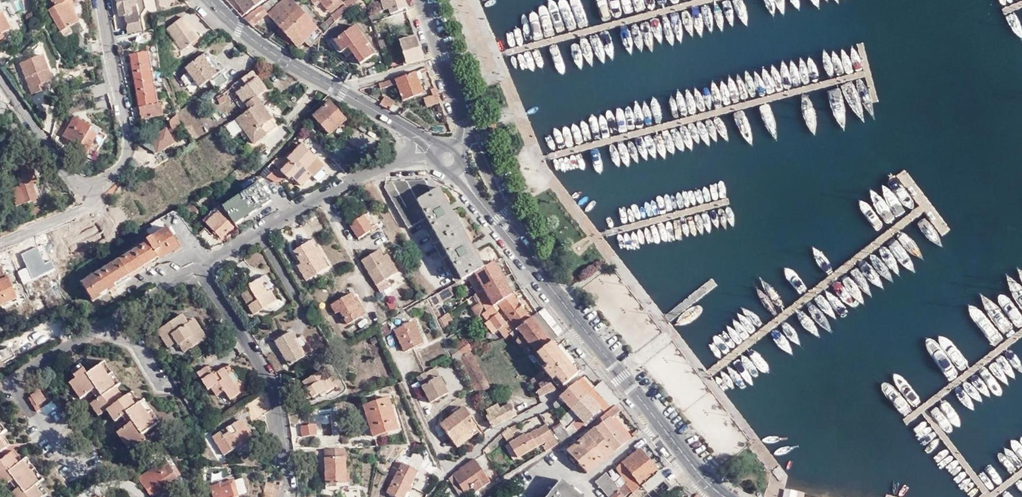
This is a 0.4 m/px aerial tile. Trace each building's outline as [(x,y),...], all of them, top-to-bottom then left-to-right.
[(58,15),(61,23),(70,20),(69,15),(79,11),(75,0),(53,0),(58,15)] [(135,0),(118,0),(120,9),(125,8),(126,11),(137,9),(135,0)] [(240,11),(255,0),(230,0),(240,11)] [(242,12),(250,19),(265,5),(270,0),(260,0),(242,12)] [(295,0),(275,0),(266,7),(296,40),(314,23),(295,0)] [(329,12),(322,18),(326,22),(332,14),(338,8),(338,6),(344,2),(342,0),(329,11),(329,12)] [(14,21),(10,16),(8,17),(0,6),(0,29),(14,21)] [(179,29),(186,40),(202,27),(185,6),(170,18),(179,29)] [(332,14),(326,22),(318,30),(324,35),(338,20),(332,14)] [(340,35),(356,22),(353,19),(337,32),(340,35)] [(375,45),(356,22),(340,35),(337,32),(332,37),(337,43),(342,38),(344,40),(345,39),(347,41),(361,57),(375,45)] [(420,52),(412,28),(396,33),(404,57),(420,52)] [(182,43),(186,40),(179,29),(174,33),(182,43)] [(341,47),(347,41),(345,39),(344,40),(342,38),(337,43),(341,47)] [(30,83),(43,79),(40,70),(48,68),(41,48),(36,50),(34,44),(18,49),(30,83)] [(138,99),(157,97),(148,44),(130,47),(138,99)] [(206,45),(202,48),(216,67),(220,64),(206,45)] [(247,62),(262,54),(253,47),(243,54),(247,62)] [(216,67),(202,48),(180,64),(193,83),(197,80),(199,80),(209,73),(210,75),(227,63),(225,60),(220,64),(216,67)] [(419,66),(418,63),(412,65),(416,74),(421,73),(419,66)] [(244,99),(255,91),(264,84),(251,65),(230,80),(244,99)] [(416,74),(412,65),(390,74),(384,75),(376,78),(377,82),(394,77),(401,94),(420,86),(416,74)] [(108,83),(106,74),(90,78),(92,86),(108,83)] [(436,91),(431,79),(427,81),(430,88),(431,92),(436,91)] [(11,102),(0,85),(0,106),(2,107),(11,102)] [(215,89),(219,96),(226,93),(222,86),(215,89)] [(430,88),(420,92),(424,100),(437,95),(436,91),(431,92),(430,88)] [(276,119),(259,97),(255,91),(244,99),(246,102),(240,107),(233,111),(251,137),(276,119)] [(380,92),(377,97),(377,98),(389,105),(392,99),(388,97),(389,96),(380,92)] [(311,109),(326,127),(343,113),(329,95),(311,109)] [(488,104),(481,107),(486,122),(493,119),(488,104)] [(69,135),(82,139),(87,118),(79,115),(80,110),(64,105),(59,128),(70,131),(69,135)] [(87,118),(82,139),(89,141),(96,114),(80,110),(79,115),(87,118)] [(143,126),(140,129),(141,134),(149,138),(153,131),(143,126)] [(290,159),(297,168),(304,163),(317,153),(312,146),(316,143),(305,127),(278,148),(287,161),(290,159)] [(347,133),(329,145),(335,152),(352,141),(347,133)] [(335,152),(344,161),(362,150),(355,139),(352,141),(335,152)] [(17,163),(22,170),(37,160),(33,153),(17,163)] [(37,160),(22,170),(30,184),(21,190),(26,199),(45,187),(37,172),(42,169),(37,160)] [(304,163),(297,168),(300,173),(308,169),(304,163)] [(255,172),(220,197),(231,214),(267,189),(255,172)] [(464,270),(481,259),(463,229),(436,180),(429,183),(422,173),(383,174),(381,180),(404,221),(418,214),(453,275),(456,274),(464,270)] [(194,201),(189,195),(187,197),(185,194),(178,200),(185,209),(194,201)] [(38,204),(40,209),(53,203),(51,198),(38,204)] [(217,229),(229,218),(214,202),(211,199),(199,211),(217,229)] [(41,213),(55,207),(53,203),(40,209),(41,213)] [(360,208),(346,216),(354,231),(369,222),(374,219),(366,205),(360,208)] [(176,237),(163,216),(131,237),(132,238),(77,273),(89,292),(176,237)] [(316,251),(320,249),(311,234),(307,236),(316,251)] [(327,259),(320,249),(316,251),(307,236),(291,246),(298,258),(301,262),(297,265),(303,274),(327,259)] [(358,252),(373,278),(376,276),(380,273),(392,266),(381,248),(378,241),(358,252)] [(385,245),(381,248),(392,266),(396,264),(385,245)] [(499,271),(490,254),(481,259),(464,270),(466,273),(473,286),(479,282),(499,271)] [(14,283),(7,269),(5,270),(0,259),(0,290),(14,283)] [(464,270),(456,274),(458,278),(466,273),(464,270)] [(245,298),(250,307),(275,292),(268,281),(260,286),(250,271),(241,277),(242,279),(238,281),(248,296),(245,298)] [(500,272),(499,271),(479,282),(485,292),(478,296),(482,303),(489,298),(493,296),(509,286),(500,272)] [(458,278),(456,274),(453,275),(453,276),(443,281),(428,289),(421,294),(423,297),(426,302),(453,287),(450,283),(458,278)] [(485,292),(479,282),(473,286),(471,287),(476,296),(468,301),(472,309),(477,306),(482,303),(478,296),(485,292)] [(15,284),(0,291),(0,299),(18,291),(15,284)] [(510,288),(509,286),(493,296),(509,316),(506,319),(510,324),(517,318),(527,311),(510,288)] [(360,308),(349,287),(328,299),(332,306),(337,304),(344,316),(360,308)] [(489,298),(482,303),(477,306),(483,314),(486,312),(500,331),(507,327),(510,324),(506,319),(489,298)] [(534,306),(527,311),(540,326),(546,321),(534,306)] [(179,345),(198,332),(185,315),(184,315),(178,307),(153,322),(164,339),(172,333),(179,345)] [(185,315),(198,332),(203,329),(191,311),(185,315)] [(540,326),(527,311),(517,318),(510,324),(507,327),(508,328),(519,342),(540,326)] [(375,320),(379,330),(387,326),(381,315),(375,320)] [(425,347),(409,317),(391,326),(407,357),(425,347)] [(546,321),(540,326),(546,334),(547,335),(553,330),(546,321)] [(288,358),(309,345),(299,328),(294,331),(289,324),(272,333),(288,358)] [(546,334),(540,326),(519,342),(526,351),(531,347),(531,348),(547,335),(546,334)] [(561,351),(547,335),(531,348),(530,349),(544,366),(559,385),(575,373),(578,370),(561,351)] [(480,365),(466,342),(455,351),(472,381),(474,385),(487,378),(480,365)] [(578,370),(582,366),(566,347),(561,351),(578,370)] [(106,354),(101,357),(115,381),(120,378),(106,354)] [(71,361),(74,366),(85,359),(83,355),(71,361)] [(85,359),(74,366),(76,369),(69,373),(79,390),(91,383),(86,374),(91,371),(101,389),(96,391),(88,396),(96,408),(104,403),(111,415),(120,410),(124,407),(134,425),(130,427),(125,418),(111,426),(121,442),(127,439),(130,443),(141,436),(138,431),(152,423),(138,399),(134,402),(127,390),(123,393),(118,396),(110,384),(115,381),(101,357),(88,364),(85,359)] [(440,368),(435,358),(414,370),(428,395),(449,383),(445,377),(441,379),(436,370),(440,368)] [(338,377),(326,359),(300,374),(304,381),(293,387),(299,396),(311,389),(313,391),(320,386),(323,388),(338,377)] [(228,394),(240,388),(230,372),(236,369),(229,360),(225,363),(223,360),(214,365),(211,361),(196,368),(206,386),(211,385),(215,392),(224,387),(228,394)] [(538,389),(552,383),(538,365),(528,373),(531,378),(536,374),(538,377),(536,378),(539,382),(535,385),(537,389),(538,389)] [(441,379),(445,377),(440,368),(436,370),(441,379)] [(86,374),(91,383),(96,391),(101,389),(91,371),(86,374)] [(606,394),(593,379),(591,381),(604,396),(606,394)] [(38,396),(46,391),(40,381),(31,386),(38,396)] [(123,393),(115,381),(110,384),(118,396),(123,393)] [(604,396),(591,381),(584,387),(569,401),(566,403),(562,407),(559,409),(557,411),(559,414),(568,428),(588,414),(593,409),(592,408),(604,396)] [(560,397),(566,403),(584,387),(578,381),(560,397)] [(132,388),(127,390),(134,402),(138,399),(132,388)] [(267,401),(265,389),(251,396),(251,408),(267,401)] [(385,391),(364,399),(375,429),(396,421),(385,391)] [(592,408),(593,409),(596,411),(605,403),(610,399),(606,394),(604,396),(592,408)] [(484,408),(490,419),(514,406),(508,395),(498,400),(488,406),(486,407),(484,408)] [(143,396),(138,399),(152,423),(157,421),(143,396)] [(488,406),(498,400),(496,396),(485,401),(488,406)] [(618,402),(613,397),(610,399),(605,403),(596,411),(599,415),(607,409),(610,406),(611,408),(618,402)] [(435,416),(449,436),(466,424),(472,420),(464,408),(466,406),(461,399),(435,416)] [(475,418),(466,406),(464,408),(472,420),(475,418)] [(616,414),(611,408),(610,406),(607,409),(613,416),(616,414)] [(124,407),(120,410),(125,418),(130,427),(134,425),(124,407)] [(607,409),(599,415),(592,421),(611,445),(626,432),(615,418),(613,416),(607,409)] [(237,426),(245,438),(250,434),(238,413),(234,415),(240,424),(237,426)] [(306,428),(321,425),(319,413),(304,416),(306,428)] [(568,428),(559,414),(550,421),(560,434),(568,428)] [(235,444),(245,438),(237,426),(240,424),(234,415),(221,423),(223,427),(218,430),(215,427),(208,432),(219,450),(233,442),(235,444)] [(547,422),(543,416),(523,427),(522,425),(507,434),(516,450),(535,439),(536,440),(541,438),(544,444),(547,442),(556,436),(547,422)] [(629,430),(618,416),(615,418),(626,432),(629,430)] [(9,439),(1,430),(5,426),(0,420),(0,446),(9,439)] [(611,445),(592,421),(585,426),(585,427),(566,443),(571,449),(569,451),(573,457),(576,455),(585,465),(611,445)] [(452,440),(462,434),(469,429),(466,424),(449,436),(452,440)] [(516,450),(507,434),(502,437),(512,452),(516,450)] [(144,441),(141,436),(130,443),(132,448),(144,441)] [(638,441),(620,455),(613,460),(625,474),(617,481),(605,466),(595,475),(612,496),(636,476),(638,479),(657,464),(638,441)] [(339,452),(339,445),(323,443),(322,451),(320,451),(319,474),(340,475),(341,452),(339,452)] [(13,444),(0,454),(0,472),(5,478),(16,469),(22,476),(11,485),(20,496),(34,496),(46,487),(38,476),(41,472),(25,452),(21,455),(13,444)] [(172,478),(180,473),(171,458),(167,451),(139,467),(151,487),(160,481),(159,479),(161,478),(166,486),(174,481),(172,478)] [(398,454),(395,459),(390,457),(387,463),(392,466),(389,474),(384,472),(381,478),(385,481),(384,486),(392,490),(389,496),(398,496),(414,461),(398,454)] [(175,456),(171,458),(180,473),(172,478),(174,481),(186,474),(175,456)] [(452,473),(449,479),(461,496),(473,488),(476,491),(491,480),(474,458),(452,473)] [(657,464),(638,479),(617,496),(647,496),(669,480),(657,464)] [(211,496),(226,496),(231,495),(228,484),(233,483),(228,466),(213,471),(213,470),(203,473),(211,496)] [(270,484),(272,477),(268,476),(259,474),(258,480),(270,484)] [(539,496),(583,496),(575,490),(579,485),(573,480),(569,485),(556,474),(538,496),(539,496)] [(269,490),(270,484),(258,480),(256,486),(269,490)] [(269,490),(256,486),(254,494),(266,496),(269,490)]
